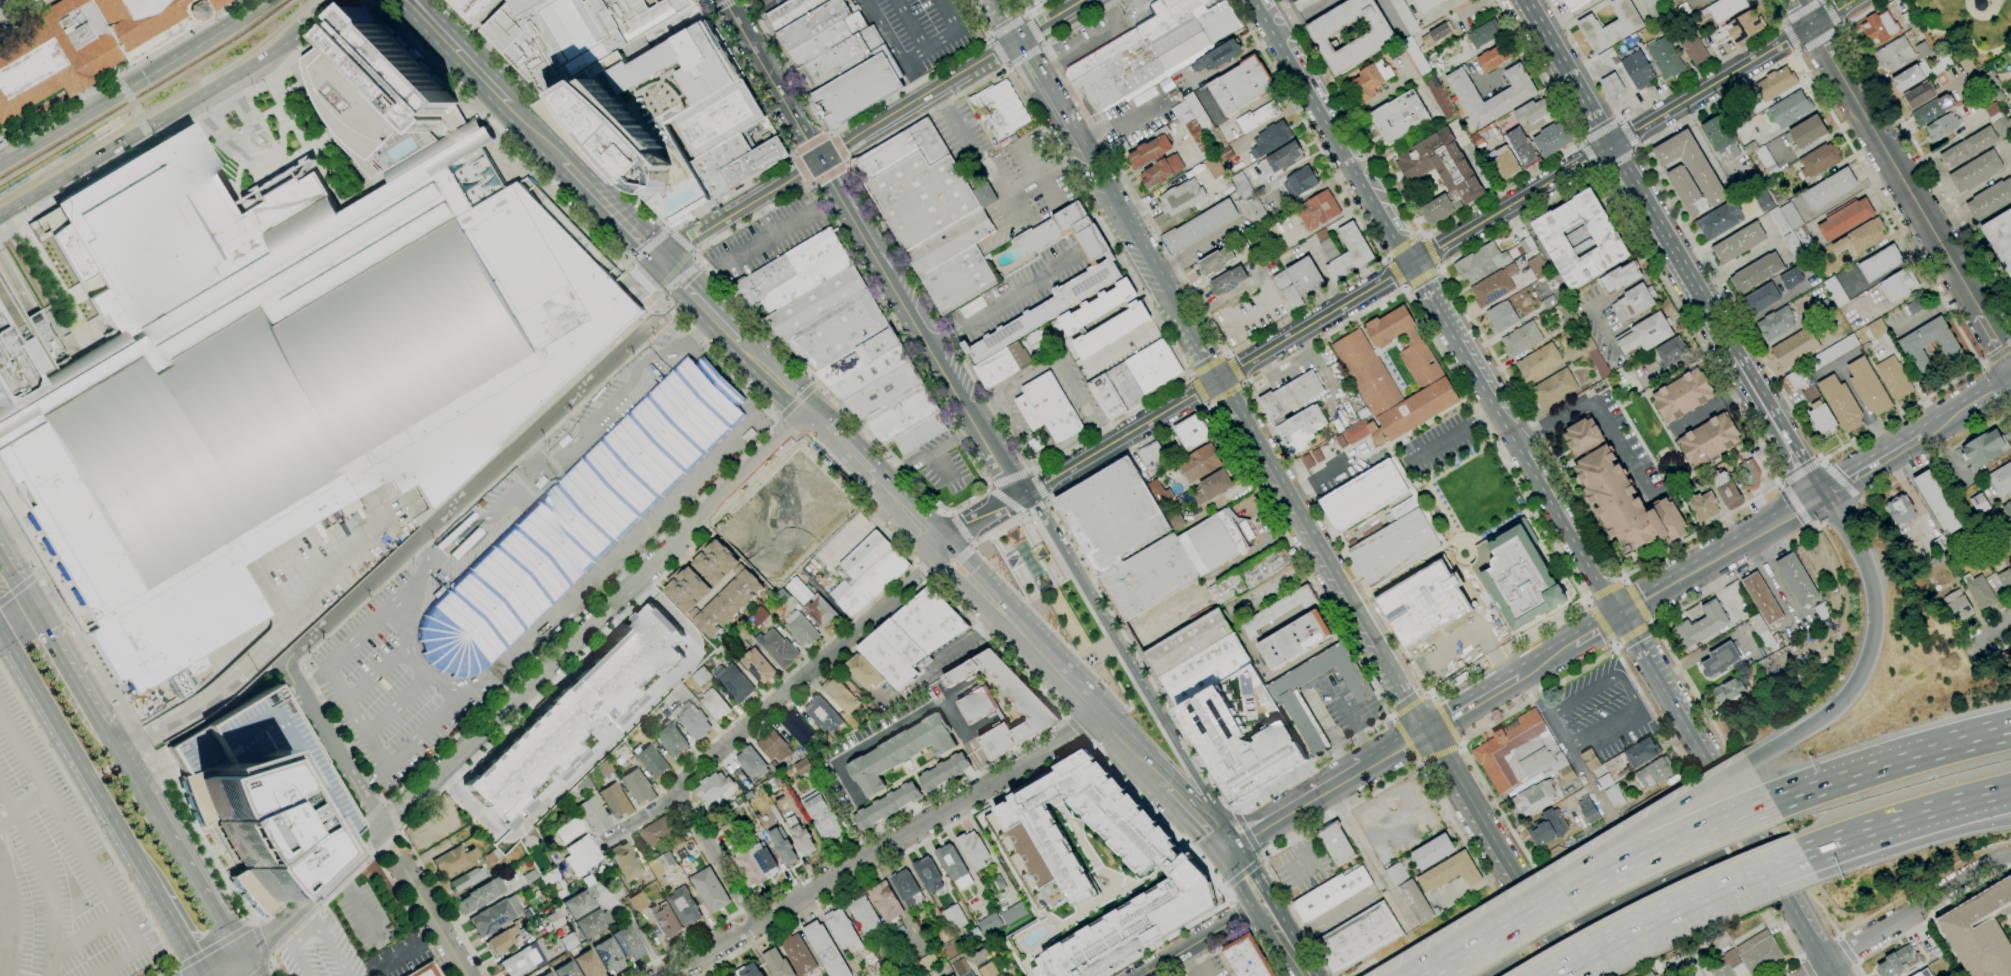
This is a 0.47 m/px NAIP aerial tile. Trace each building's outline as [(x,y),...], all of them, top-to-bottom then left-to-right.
[(22,23),(61,0),(230,0),(207,14),(207,15),(204,16),(204,18),(192,25),(125,65),(122,59),(93,76),(96,81),(67,98),(60,87),(0,123),(0,47),(27,31),(22,23)] [(19,0),(0,11),(0,0),(19,0)] [(477,24),(454,0),(501,0),(494,7),(477,24)] [(505,9),(514,0),(585,0),(586,2),(589,0),(701,0),(698,2),(699,4),(708,19),(653,52),(643,36),(630,44),(589,69),(570,80),(546,94),(544,92),(544,93),(538,84),(539,83),(538,81),(533,83),(506,55),(482,31),(505,9)] [(765,15),(790,0),(832,0),(776,33),(765,15)] [(776,33),(832,0),(844,0),(847,4),(851,2),(854,7),(858,4),(861,9),(859,11),(788,53),(776,33)] [(1029,12),(1022,0),(1049,0),(1029,12)] [(1150,5),(1158,0),(1212,0),(1203,5),(1207,11),(1215,6),(1214,5),(1222,0),(1225,0),(1241,27),(1211,44),(1215,49),(1169,76),(1126,101),(1124,97),(1091,117),(1088,118),(1068,85),(1071,83),(1066,76),(1068,69),(1136,28),(1156,16),(1150,5)] [(1293,2),(1296,0),(1321,0),(1299,13),(1293,2)] [(1305,26),(1349,0),(1374,0),(1398,40),(1336,78),(1305,26)] [(1410,35),(1389,0),(1403,0),(1420,29),(1410,35)] [(1423,13),(1415,0),(1445,0),(1423,13)] [(1572,14),(1564,0),(1595,0),(1572,14)] [(1610,2),(1613,0),(1629,0),(1645,25),(1596,55),(1577,22),(1592,13),(1596,20),(1597,20),(1602,29),(1619,19),(1613,10),(1614,9),(1610,2)] [(1654,22),(1641,0),(1655,0),(1664,16),(1654,22)] [(1708,7),(1720,0),(1745,0),(1748,5),(1717,24),(1712,15),(1696,25),(1690,16),(1706,6),(1708,7)] [(301,59),(333,36),(335,38),(336,37),(336,36),(338,34),(339,35),(347,27),(346,26),(349,24),(350,26),(354,22),(352,21),(348,17),(364,2),(381,20),(379,21),(407,50),(413,56),(419,62),(458,103),(456,105),(467,124),(449,135),(438,141),(436,143),(427,148),(422,151),(384,173),(382,171),(373,180),(360,166),(361,165),(354,159),(340,145),(339,145),(334,136),(327,125),(324,120),(321,115),(318,110),(315,105),(313,99),(311,94),(309,88),(307,83),(305,77),(303,71),(302,65),(301,59)] [(1683,18),(1677,7),(1686,2),(1692,13),(1687,16),(1687,15),(1683,18)] [(1671,24),(1665,15),(1676,8),(1682,18),(1671,24)] [(1736,45),(1727,30),(1728,30),(1725,25),(1730,22),(1752,8),(1760,21),(1763,20),(1766,25),(1763,27),(1764,28),(1736,45)] [(1874,48),(1870,41),(1869,42),(1863,32),(1864,32),(1860,25),(1867,21),(1865,18),(1875,12),(1877,16),(1887,10),(1895,23),(1897,22),(1902,31),(1900,32),(1902,34),(1899,36),(1897,34),(1874,48)] [(859,11),(869,28),(798,70),(788,53),(859,11)] [(1900,15),(1906,27),(1913,23),(1907,12),(1900,15)] [(1658,34),(1652,25),(1664,16),(1670,25),(1665,29),(1658,34)] [(1475,50),(1467,35),(1476,30),(1476,29),(1491,20),(1495,18),(1501,28),(1498,30),(1500,34),(1475,50)] [(708,19),(744,79),(674,121),(667,125),(690,163),(713,201),(678,225),(546,94),(570,80),(589,69),(590,72),(622,53),(629,67),(653,52),(708,19)] [(1428,50),(1420,38),(1429,33),(1428,32),(1445,22),(1445,23),(1448,21),(1454,31),(1451,32),(1451,33),(1437,42),(1438,44),(1428,50)] [(812,95),(811,96),(796,71),(798,70),(869,28),(873,25),(904,76),(900,79),(884,52),(812,95)] [(1695,66),(1692,60),(1690,61),(1689,57),(1684,49),(1684,48),(1678,37),(1693,29),(1712,61),(1704,66),(1702,62),(1695,66)] [(1889,72),(1886,67),(1882,69),(1873,53),(1906,34),(1911,43),(1911,44),(1913,47),(1911,48),(1916,56),(1911,59),(1912,60),(1893,71),(1892,70),(1889,72)] [(1420,77),(1399,43),(1411,36),(1432,70),(1420,77)] [(1665,80),(1646,48),(1647,47),(1645,44),(1654,39),(1656,42),(1666,36),(1686,70),(1673,78),(1672,76),(1665,80)] [(1241,51),(1243,53),(1241,53),(1241,54),(1233,59),(1232,61),(1230,63),(1227,63),(1213,71),(1212,70),(1210,71),(1209,68),(1206,70),(1205,67),(1200,70),(1199,70),(1194,73),(1190,67),(1192,65),(1191,64),(1195,61),(1196,62),(1204,57),(1204,56),(1234,38),(1235,39),(1237,38),(1239,42),(1237,43),(1238,44),(1241,45),(1242,48),(1241,51)] [(1920,62),(1916,55),(1918,54),(1914,47),(1925,41),(1932,54),(1920,62)] [(1486,73),(1477,58),(1483,54),(1482,54),(1488,50),(1488,51),(1489,50),(1490,51),(1500,45),(1499,44),(1500,43),(1501,44),(1504,42),(1509,50),(1511,48),(1516,55),(1486,73)] [(1392,60),(1386,51),(1395,45),(1401,55),(1392,60)] [(1602,62),(1601,62),(1597,56),(1598,55),(1612,47),(1616,54),(1602,62)] [(1637,90),(1620,61),(1629,55),(1627,52),(1637,47),(1639,50),(1640,50),(1657,78),(1646,85),(1646,86),(1640,90),(1639,89),(1637,90)] [(900,79),(904,86),(833,129),(812,95),(884,52),(900,79)] [(1944,70),(1937,58),(1946,52),(1953,64),(1944,70)] [(1227,117),(1207,85),(1219,77),(1219,78),(1241,65),(1240,63),(1255,53),(1261,63),(1262,62),(1272,79),(1271,80),(1277,89),(1261,98),(1260,96),(1238,109),(1239,110),(1227,117)] [(1360,106),(1356,99),(1359,97),(1350,82),(1361,76),(1358,72),(1374,63),(1372,60),(1375,59),(1377,61),(1381,59),(1384,63),(1382,64),(1384,68),(1386,67),(1385,65),(1388,64),(1389,66),(1392,71),(1394,69),(1396,72),(1393,73),(1395,75),(1385,81),(1385,82),(1381,84),(1382,86),(1376,90),(1377,93),(1374,94),(1375,97),(1360,106)] [(1918,66),(1919,66),(1918,64),(1924,61),(1929,70),(1932,68),(1931,67),(1938,62),(1944,71),(1933,77),(1932,75),(1926,78),(1925,76),(1924,77),(1918,66)] [(1477,131),(1445,77),(1462,67),(1484,103),(1512,86),(1504,72),(1520,62),(1539,93),(1477,131)] [(1924,77),(1925,79),(1900,94),(1891,79),(1916,64),(1918,66),(1924,77)] [(1766,103),(1755,85),(1766,78),(1765,76),(1774,71),(1775,72),(1786,66),(1791,73),(1793,72),(1799,83),(1766,103)] [(1993,94),(1982,75),(1990,70),(2001,89),(1993,94)] [(1611,98),(1600,80),(1615,72),(1625,90),(1611,98)] [(1446,118),(1426,85),(1433,74),(1456,111),(1446,118)] [(993,86),(994,87),(1008,78),(1031,117),(1030,118),(1031,120),(1013,131),(1011,132),(986,90),(993,86)] [(697,159),(674,121),(744,79),(767,117),(776,133),(773,134),(764,119),(745,130),(697,159)] [(1911,111),(1902,95),(1926,80),(1927,82),(1930,80),(1934,87),(1938,85),(1940,89),(1934,92),(1936,96),(1911,111)] [(1013,131),(1014,132),(997,142),(985,121),(982,123),(968,99),(993,85),(993,86),(986,90),(1011,132),(1013,131)] [(1389,146),(1369,113),(1388,102),(1389,104),(1413,89),(1431,120),(1407,134),(1407,135),(1389,146)] [(1781,131),(1768,109),(1800,89),(1806,99),(1809,98),(1815,108),(1795,120),(1796,122),(1781,131)] [(1204,135),(1182,98),(1193,92),(1215,129),(1204,135)] [(1921,128),(1916,121),(1914,122),(1910,115),(1937,98),(1938,100),(1947,94),(1948,96),(1951,95),(1955,102),(1953,104),(1954,106),(1945,112),(1946,113),(1921,128)] [(1521,125),(1513,112),(1533,100),(1535,103),(1544,98),(1552,111),(1530,124),(1528,121),(1521,125)] [(1243,134),(1235,121),(1250,112),(1251,114),(1274,101),(1281,112),(1243,134)] [(1992,124),(1983,109),(1995,102),(2004,117),(1992,124)] [(1927,127),(1949,113),(1952,118),(1956,116),(1961,125),(1958,127),(1959,129),(1932,144),(1927,136),(1929,134),(1926,130),(1927,127)] [(1799,150),(1794,141),(1789,144),(1784,135),(1789,132),(1788,131),(1817,114),(1828,133),(1827,133),(1828,135),(1821,139),(1820,137),(1799,150)] [(1733,159),(1730,154),(1728,155),(1728,154),(1727,155),(1725,152),(1719,155),(1718,152),(1716,153),(1700,127),(1720,115),(1739,145),(1736,146),(1741,155),(1733,159)] [(865,184),(860,176),(859,176),(858,176),(857,176),(856,176),(855,176),(854,175),(853,175),(852,174),(851,174),(851,173),(850,173),(850,172),(849,171),(849,170),(849,169),(848,168),(848,167),(848,166),(848,165),(848,164),(849,164),(849,163),(849,162),(850,161),(851,160),(851,159),(852,159),(852,158),(853,158),(854,158),(854,157),(855,157),(856,157),(857,157),(858,157),(859,157),(860,157),(861,157),(928,117),(951,155),(930,167),(920,151),(865,184)] [(2004,117),(2010,128),(2010,132),(2007,134),(2006,132),(1999,136),(1992,124),(2004,117)] [(52,587),(59,600),(65,609),(81,637),(86,633),(114,679),(116,683),(124,695),(126,700),(132,697),(132,696),(135,694),(184,665),(191,677),(208,666),(202,655),(268,616),(256,595),(237,563),(385,475),(396,494),(408,487),(413,484),(428,510),(557,391),(584,366),(644,311),(627,294),(600,266),(594,260),(601,254),(528,177),(520,182),(508,189),(484,148),(496,141),(488,127),(483,129),(481,125),(477,118),(469,123),(467,124),(449,135),(438,141),(436,143),(427,148),(422,151),(384,173),(385,173),(388,179),(391,185),(346,212),(342,214),(328,191),(317,172),(311,162),(279,181),(239,205),(188,122),(52,204),(54,207),(38,217),(27,224),(28,226),(38,242),(47,237),(49,236),(77,284),(82,292),(97,317),(101,314),(111,331),(102,336),(104,338),(105,340),(91,348),(71,360),(64,364),(59,367),(55,370),(30,384),(18,391),(7,398),(0,403),(0,500),(52,587)] [(1259,159),(1253,149),(1262,144),(1262,143),(1257,146),(1254,140),(1256,139),(1255,137),(1257,136),(1267,130),(1266,129),(1273,124),(1274,125),(1284,120),(1294,136),(1291,138),(1292,140),(1259,159)] [(1544,159),(1532,139),(1541,134),(1540,132),(1554,123),(1556,125),(1562,121),(1570,133),(1571,133),(1574,138),(1573,138),(1574,141),(1544,159)] [(1479,149),(1471,136),(1494,122),(1496,125),(1480,135),(1486,145),(1479,149)] [(1152,162),(1141,168),(1137,170),(1133,172),(1130,166),(1133,164),(1128,155),(1138,149),(1137,148),(1146,142),(1147,144),(1156,139),(1153,133),(1167,125),(1170,132),(1168,133),(1173,142),(1171,144),(1173,148),(1172,148),(1172,149),(1171,149),(1171,150),(1163,155),(1164,156),(1156,161),(1155,162),(1154,161),(1152,162)] [(1951,169),(1948,163),(1945,165),(1939,155),(1990,125),(1999,141),(1951,169)] [(1524,170),(1523,168),(1504,136),(1519,126),(1526,138),(1528,137),(1541,159),(1524,170)] [(1395,158),(1448,127),(1488,196),(1466,209),(1455,190),(1450,193),(1435,167),(1409,182),(1395,158)] [(1215,129),(1217,128),(1227,145),(1216,152),(1213,147),(1211,148),(1204,135),(1215,129)] [(1704,196),(1681,157),(1663,167),(1652,150),(1688,129),(1729,198),(1713,208),(1711,205),(1710,206),(1704,196)] [(732,189),(713,201),(690,163),(697,159),(745,130),(756,148),(720,170),(732,189)] [(756,148),(778,135),(790,156),(733,190),(732,189),(720,170),(756,148)] [(1114,156),(1108,146),(1123,136),(1129,147),(1114,156)] [(1274,174),(1265,159),(1296,140),(1301,149),(1303,153),(1302,154),(1305,158),(1286,170),(1284,168),(1274,174)] [(1748,155),(1743,147),(1754,141),(1759,149),(1748,155)] [(1805,179),(1800,171),(1804,168),(1802,164),(1801,165),(1799,161),(1800,161),(1799,159),(1825,143),(1827,146),(1830,143),(1831,145),(1835,143),(1840,153),(1838,154),(1840,158),(1839,158),(1840,160),(1810,178),(1809,177),(1805,179)] [(1215,153),(1228,145),(1234,155),(1221,164),(1215,153)] [(1504,180),(1493,162),(1490,164),(1485,155),(1495,149),(1495,150),(1498,148),(1499,149),(1506,145),(1509,150),(1510,149),(1522,170),(1504,180)] [(1767,178),(1762,170),(1765,169),(1755,152),(1764,146),(1774,163),(1775,163),(1779,170),(1767,178)] [(1959,194),(1948,175),(1993,149),(2004,168),(1996,172),(1997,174),(1968,191),(1967,190),(1959,194)] [(951,155),(972,191),(982,207),(905,252),(865,184),(920,151),(930,167),(951,155)] [(1157,162),(1165,158),(1166,159),(1174,154),(1174,155),(1177,153),(1185,168),(1175,174),(1167,179),(1168,181),(1160,186),(1158,184),(1148,190),(1143,181),(1140,183),(1137,177),(1140,175),(1144,173),(1143,172),(1154,166),(1156,164),(1156,163),(1157,162)] [(1226,173),(1214,180),(1203,162),(1215,155),(1226,173)] [(1713,208),(1693,220),(1666,174),(1682,164),(1702,198),(1704,196),(1710,206),(1711,205),(1713,208)] [(1296,198),(1296,197),(1291,200),(1282,185),(1287,182),(1285,179),(1309,165),(1312,171),(1314,170),(1318,176),(1316,177),(1320,183),(1296,198)] [(1811,212),(1801,194),(1848,166),(1858,184),(1855,186),(1855,187),(1815,211),(1814,210),(1811,212)] [(1244,200),(1230,178),(1241,171),(1255,194),(1244,200)] [(1193,206),(1190,208),(1193,213),(1183,219),(1183,220),(1161,233),(1153,219),(1164,213),(1159,203),(1161,202),(1158,197),(1175,186),(1176,188),(1188,180),(1189,181),(1194,178),(1200,188),(1202,187),(1207,195),(1194,203),(1193,206)] [(2010,178),(2010,180),(2010,203),(1976,224),(1965,204),(1973,200),(1972,198),(2001,180),(2002,182),(2010,178)] [(972,191),(987,182),(998,200),(983,209),(982,207),(972,191)] [(1571,291),(1530,223),(1551,211),(1552,212),(1574,199),(1573,198),(1591,187),(1631,255),(1571,291)] [(1309,232),(1300,217),(1297,218),(1296,216),(1298,215),(1295,209),(1327,189),(1342,213),(1309,232)] [(1774,206),(1763,213),(1752,196),(1764,189),(1774,206)] [(1420,205),(1442,192),(1454,212),(1432,225),(1420,205)] [(1774,201),(1784,195),(1788,201),(1778,207),(1774,201)] [(1260,228),(1245,203),(1256,196),(1271,221),(1260,228)] [(1827,245),(1816,226),(1826,220),(1824,217),(1854,199),(1855,201),(1856,200),(1857,202),(1865,197),(1876,216),(1827,245)] [(1172,256),(1171,254),(1169,255),(1159,238),(1161,237),(1161,236),(1175,227),(1176,229),(1229,198),(1239,215),(1172,256)] [(1016,245),(1014,241),(1013,242),(1012,241),(1014,239),(1031,229),(1032,230),(1053,218),(1052,217),(1079,200),(1088,214),(1086,215),(1088,217),(1089,216),(1094,224),(1095,223),(1105,239),(1111,250),(1111,251),(1116,259),(1113,261),(1122,276),(976,363),(970,354),(968,355),(961,344),(966,341),(970,348),(1057,296),(1054,289),(1059,286),(1060,288),(1094,268),(1085,251),(1072,231),(1041,250),(1040,248),(1028,256),(1023,247),(1016,245)] [(1708,242),(1696,222),(1728,202),(1730,205),(1736,201),(1742,212),(1741,213),(1745,220),(1708,242)] [(1793,231),(1779,208),(1790,202),(1804,224),(1793,231)] [(982,207),(983,209),(996,231),(975,244),(920,277),(919,277),(905,253),(905,252),(982,207)] [(1796,262),(1767,213),(1778,207),(1807,255),(1796,262)] [(1980,227),(2010,208),(2010,280),(1980,227)] [(1835,253),(1831,246),(1846,236),(1846,235),(1872,220),(1877,217),(1885,229),(1882,231),(1885,238),(1857,254),(1851,244),(1835,253)] [(1349,251),(1339,235),(1341,234),(1338,230),(1353,221),(1375,258),(1334,282),(1325,267),(1330,264),(1329,263),(1349,251)] [(1721,265),(1711,248),(1757,221),(1767,237),(1761,241),(1762,242),(1727,263),(1727,262),(1721,265)] [(1807,255),(1793,231),(1803,225),(1817,249),(1807,255)] [(852,265),(830,227),(785,255),(797,275),(766,293),(767,296),(768,298),(761,303),(766,312),(774,308),(776,311),(852,265)] [(1330,262),(1319,243),(1320,243),(1315,234),(1325,228),(1341,255),(1330,262)] [(1526,253),(1519,242),(1529,236),(1536,247),(1526,253)] [(1471,286),(1467,279),(1463,282),(1453,264),(1472,253),(1473,255),(1478,252),(1477,250),(1493,241),(1501,254),(1506,251),(1512,262),(1471,286)] [(975,244),(983,257),(989,254),(992,259),(986,263),(998,283),(943,315),(920,277),(975,244)] [(1868,284),(1857,265),(1894,244),(1905,263),(1868,284)] [(1205,276),(1202,275),(1201,272),(1201,269),(1199,270),(1196,265),(1198,264),(1198,263),(1219,251),(1219,252),(1229,246),(1236,258),(1226,264),(1227,265),(1224,267),(1226,270),(1216,276),(1216,275),(1208,280),(1207,277),(1206,278),(1205,276)] [(1739,296),(1729,279),(1735,276),(1734,274),(1768,254),(1769,255),(1775,251),(1785,268),(1739,296)] [(1537,281),(1526,262),(1539,254),(1550,273),(1537,281)] [(785,255),(734,285),(752,305),(764,318),(765,318),(753,305),(767,296),(766,293),(797,275),(785,255)] [(1305,300),(1303,297),(1302,298),(1285,270),(1309,255),(1328,287),(1305,300)] [(1608,293),(1600,279),(1621,266),(1622,268),(1634,261),(1639,269),(1637,270),(1637,271),(1639,270),(1643,276),(1622,288),(1620,286),(1619,286),(1620,289),(1616,291),(1614,289),(1608,293)] [(1480,310),(1475,302),(1477,300),(1470,288),(1513,262),(1519,272),(1509,278),(1515,288),(1480,310)] [(867,289),(852,265),(776,311),(765,318),(764,318),(783,338),(867,289)] [(1217,295),(1215,295),(1213,292),(1213,290),(1211,291),(1208,285),(1210,284),(1210,283),(1231,270),(1231,271),(1241,265),(1249,278),(1239,284),(1239,285),(1237,287),(1237,288),(1227,294),(1226,293),(1218,297),(1217,295)] [(1896,304),(1894,302),(1892,303),(1891,302),(1889,303),(1878,286),(1881,284),(1880,283),(1908,266),(1920,286),(1907,294),(1909,296),(1896,304)] [(1787,291),(1778,278),(1796,267),(1805,281),(1787,291)] [(1280,289),(1273,277),(1284,270),(1292,283),(1280,289)] [(7,398),(0,403),(0,276),(25,318),(53,365),(68,356),(69,358),(71,360),(64,364),(59,367),(55,370),(30,384),(18,391),(7,398)] [(1839,308),(1823,282),(1834,276),(1849,301),(1839,308)] [(1083,361),(1072,342),(1082,336),(1079,331),(1069,337),(1058,318),(1070,311),(1072,314),(1083,308),(1081,305),(1087,301),(1089,304),(1100,298),(1098,294),(1105,290),(1107,294),(1117,287),(1115,284),(1127,277),(1138,296),(1128,302),(1129,304),(1137,300),(1138,302),(1141,301),(1152,319),(1083,361)] [(1621,324),(1610,306),(1625,297),(1623,293),(1643,282),(1647,288),(1651,285),(1657,295),(1653,298),(1657,304),(1637,316),(1636,315),(1621,324)] [(1752,317),(1742,299),(1772,282),(1782,299),(1752,317)] [(1293,312),(1281,292),(1292,285),(1304,305),(1293,312)] [(889,328),(867,289),(783,338),(815,372),(854,349),(889,328)] [(1546,310),(1541,301),(1553,295),(1558,303),(1546,310)] [(1912,316),(1906,305),(1922,295),(1929,306),(1912,316)] [(1498,334),(1485,312),(1503,301),(1503,302),(1507,300),(1508,302),(1509,302),(1520,321),(1498,334)] [(1568,330),(1561,319),(1564,317),(1556,306),(1566,300),(1580,323),(1568,330)] [(1400,334),(1391,340),(1392,342),(1380,350),(1379,347),(1377,348),(1365,328),(1367,327),(1365,324),(1377,317),(1379,320),(1404,305),(1416,325),(1413,327),(1400,334)] [(1768,342),(1756,323),(1765,319),(1764,317),(1773,312),(1774,313),(1787,305),(1790,311),(1792,310),(1794,313),(1792,314),(1795,319),(1793,321),(1796,326),(1768,342)] [(1626,361),(1623,356),(1625,355),(1615,338),(1631,329),(1631,328),(1660,311),(1665,319),(1668,317),(1673,324),(1669,326),(1675,335),(1645,353),(1641,347),(1629,354),(1632,358),(1626,361)] [(1924,385),(1898,341),(1941,315),(1965,356),(1950,365),(1935,341),(1922,349),(1938,376),(1924,385)] [(1874,340),(1866,326),(1880,318),(1888,332),(1874,340)] [(1510,360),(1503,348),(1505,347),(1501,339),(1514,331),(1513,331),(1517,329),(1517,330),(1533,320),(1544,340),(1510,360)] [(1784,371),(1771,349),(1809,326),(1822,348),(1784,371)] [(1400,334),(1413,327),(1421,340),(1423,338),(1445,376),(1420,391),(1398,353),(1408,347),(1404,341),(1400,334)] [(899,345),(889,328),(854,349),(864,365),(899,345)] [(1374,350),(1373,351),(1377,357),(1378,356),(1404,401),(1376,417),(1378,421),(1376,422),(1331,345),(1360,328),(1373,350),(1374,350)] [(1809,375),(1802,363),(1853,333),(1860,345),(1809,375)] [(1404,341),(1378,356),(1377,357),(1373,351),(1374,350),(1379,347),(1380,350),(1392,342),(1391,340),(1400,334),(1404,341)] [(1588,354),(1583,357),(1575,343),(1589,335),(1597,348),(1596,349),(1588,354)] [(1665,366),(1655,350),(1678,335),(1683,344),(1685,343),(1690,351),(1681,357),(1682,359),(1674,363),(1673,362),(1665,366)] [(1124,361),(1164,338),(1185,373),(1145,396),(1124,361)] [(987,390),(973,368),(1006,348),(1007,348),(1018,341),(1031,363),(1020,370),(987,390)] [(1525,384),(1520,376),(1521,375),(1515,364),(1552,341),(1563,361),(1525,384)] [(909,361),(899,345),(864,365),(828,386),(842,401),(909,361)] [(854,349),(815,372),(828,386),(864,365),(854,349)] [(1596,349),(1612,374),(1602,380),(1597,373),(1599,372),(1588,354),(1596,349)] [(430,605),(422,616),(418,628),(418,641),(420,641),(424,653),(421,654),(429,665),(440,673),(441,671),(453,675),(452,677),(466,677),(478,673),(489,666),(745,416),(744,414),(737,407),(745,399),(703,356),(695,364),(688,357),(686,355),(430,605)] [(1895,402),(1874,366),(1893,355),(1898,363),(1900,362),(1911,381),(1909,382),(1914,391),(1895,402)] [(1876,417),(1873,411),(1868,413),(1848,380),(1853,377),(1846,366),(1864,356),(1894,406),(1876,417)] [(922,384),(909,361),(842,401),(860,420),(922,384)] [(1106,373),(1124,361),(1145,396),(1147,399),(1128,411),(1106,373)] [(1543,411),(1529,389),(1566,367),(1579,389),(1543,411)] [(1669,424),(1666,419),(1664,420),(1653,401),(1655,400),(1652,395),(1697,367),(1701,373),(1702,372),(1714,391),(1712,392),(1715,397),(1669,424)] [(1272,422),(1258,399),(1271,391),(1272,393),(1312,369),(1314,373),(1317,371),(1324,383),(1321,385),(1325,390),(1272,422)] [(1792,392),(1786,381),(1784,382),(1782,378),(1798,369),(1807,385),(1801,388),(1800,387),(1792,392)] [(1057,444),(1045,424),(1033,431),(1015,400),(1025,394),(1021,388),(1050,371),(1084,428),(1057,444)] [(1128,411),(1109,422),(1087,384),(1106,373),(1128,411)] [(1846,435),(1816,384),(1834,374),(1840,385),(1844,383),(1864,416),(1860,419),(1863,425),(1846,435)] [(1445,376),(1460,401),(1391,442),(1378,421),(1376,417),(1404,401),(1420,391),(1445,376)] [(935,413),(938,411),(922,384),(860,420),(882,444),(891,439),(935,413)] [(1807,403),(1801,392),(1814,385),(1820,396),(1807,403)] [(1830,435),(1828,431),(1821,435),(1818,430),(1816,431),(1808,418),(1811,417),(1808,413),(1813,410),(1810,405),(1819,400),(1822,405),(1825,403),(1838,425),(1835,427),(1837,431),(1830,435)] [(1293,456),(1287,445),(1290,443),(1285,435),(1282,437),(1276,428),(1314,405),(1315,407),(1317,405),(1328,423),(1325,424),(1326,425),(1313,433),(1315,437),(1306,442),(1309,447),(1293,456)] [(1357,413),(1366,407),(1371,415),(1362,421),(1357,413)] [(1695,469),(1692,463),(1691,464),(1679,445),(1681,444),(1678,439),(1723,412),(1726,417),(1728,416),(1740,435),(1738,436),(1741,441),(1695,469)] [(901,456),(891,439),(935,413),(945,430),(901,456)] [(1188,453),(1184,446),(1181,448),(1175,437),(1177,436),(1173,428),(1199,413),(1214,438),(1188,453)] [(1373,433),(1350,446),(1342,432),(1364,418),(1373,433)] [(1576,458),(1563,435),(1568,432),(1566,429),(1585,418),(1587,421),(1592,418),(1606,441),(1576,458)] [(746,443),(741,438),(751,428),(756,433),(746,443)] [(1968,461),(1965,462),(1961,455),(1964,454),(1961,449),(1966,446),(1965,445),(1987,431),(1989,433),(1996,428),(2000,434),(2002,433),(2010,448),(1974,471),(1968,461)] [(1373,435),(1379,431),(1384,440),(1378,444),(1373,435)] [(1150,472),(1138,453),(1157,441),(1169,460),(1150,472)] [(1191,484),(1178,462),(1211,442),(1218,454),(1217,455),(1222,465),(1191,484)] [(1628,555),(1616,535),(1612,538),(1583,490),(1586,488),(1573,467),(1579,464),(1577,462),(1607,444),(1609,447),(1611,446),(1615,452),(1614,453),(1623,470),(1625,469),(1628,474),(1626,475),(1629,480),(1632,478),(1635,484),(1633,486),(1647,510),(1654,506),(1652,504),(1659,500),(1660,502),(1667,498),(1670,503),(1673,501),(1688,526),(1685,528),(1687,532),(1672,542),(1668,536),(1664,538),(1662,535),(1628,555)] [(793,572),(848,521),(827,499),(837,490),(796,447),(732,507),(793,572)] [(1731,468),(1727,461),(1739,454),(1743,461),(1731,468)] [(1172,528),(1122,558),(1124,561),(1099,576),(1054,500),(1129,455),(1172,528)] [(1390,459),(1394,456),(1443,538),(1439,541),(1412,496),(1409,491),(1390,459)] [(1745,486),(1737,472),(1741,470),(1739,466),(1752,458),(1761,473),(1758,488),(1754,491),(1745,490),(1745,486)] [(1409,491),(1340,532),(1337,527),(1334,528),(1318,501),(1390,459),(1409,491)] [(1987,476),(2010,461),(2010,490),(1999,497),(1987,476)] [(1199,506),(1193,496),(1203,490),(1199,483),(1224,468),(1225,470),(1227,468),(1231,475),(1229,477),(1235,486),(1210,501),(1209,500),(1199,506)] [(1950,534),(1949,532),(1947,533),(1945,530),(1943,531),(1913,480),(1930,469),(1964,525),(1950,534)] [(1729,511),(1716,489),(1717,488),(1709,475),(1717,470),(1719,474),(1724,471),(1725,473),(1726,472),(1728,474),(1726,475),(1730,481),(1731,480),(1744,502),(1729,511)] [(1147,485),(1157,478),(1165,491),(1169,488),(1175,498),(1160,506),(1147,485)] [(1701,526),(1696,519),(1697,518),(1689,504),(1690,503),(1687,499),(1694,494),(1695,496),(1699,494),(1702,497),(1711,491),(1720,505),(1717,507),(1721,514),(1714,518),(1713,517),(1707,521),(1708,522),(1701,526)] [(1979,516),(1969,500),(1982,493),(1991,508),(1979,516)] [(1898,526),(1894,521),(1893,522),(1885,508),(1887,506),(1886,505),(1888,504),(1887,503),(1901,495),(1902,496),(1904,495),(1904,496),(1906,495),(1909,500),(1910,500),(1915,508),(1913,509),(1917,515),(1914,517),(1916,519),(1905,525),(1904,523),(1898,526)] [(1439,541),(1442,546),(1371,589),(1348,550),(1397,521),(1390,510),(1412,496),(1439,541)] [(2006,504),(2010,501),(2010,523),(2002,508),(2007,505),(2006,504)] [(1165,514),(1176,507),(1187,524),(1175,531),(1165,514)] [(1231,518),(1249,549),(1246,551),(1247,552),(1241,556),(1240,554),(1200,578),(1176,537),(1228,507),(1238,518),(1231,518)] [(1470,566),(1470,565),(1471,565),(1472,565),(1472,564),(1473,564),(1473,563),(1474,563),(1474,562),(1475,562),(1475,561),(1476,560),(1476,559),(1476,558),(1477,558),(1477,557),(1477,556),(1477,555),(1477,554),(1477,553),(1477,552),(1477,551),(1477,550),(1476,550),(1476,549),(1476,548),(1475,548),(1475,547),(1488,539),(1490,543),(1494,541),(1494,542),(1498,540),(1495,534),(1523,516),(1540,543),(1535,546),(1550,571),(1549,572),(1552,578),(1554,577),(1558,584),(1560,583),(1570,601),(1553,612),(1552,610),(1515,633),(1501,609),(1502,608),(1499,602),(1497,603),(1491,594),(1488,596),(1470,566)] [(1249,540),(1239,525),(1245,521),(1255,536),(1249,540)] [(851,618),(835,602),(835,601),(829,594),(844,580),(834,570),(839,565),(877,530),(911,566),(851,618)] [(1200,578),(1179,590),(1125,622),(1124,622),(1098,577),(1174,533),(1176,537),(1200,578)] [(1936,554),(1930,543),(1942,535),(1948,546),(1936,554)] [(710,639),(705,633),(704,634),(696,626),(697,625),(692,620),(692,621),(687,616),(685,614),(686,614),(664,591),(665,590),(664,589),(669,584),(665,580),(680,566),(684,570),(689,565),(691,562),(697,557),(693,553),(707,540),(711,544),(717,538),(724,545),(725,544),(735,554),(734,555),(740,561),(742,564),(764,586),(763,587),(764,587),(710,639)] [(1219,608),(1208,589),(1284,543),(1288,550),(1293,547),(1296,552),(1291,555),(1295,562),(1219,608)] [(1801,607),(1775,563),(1793,552),(1820,597),(1801,607)] [(1942,562),(1937,555),(1943,552),(1947,558),(1942,562)] [(1934,566),(1930,559),(1936,556),(1940,563),(1934,566)] [(1378,600),(1442,562),(1469,608),(1463,611),(1464,613),(1431,633),(1430,631),(1424,634),(1425,636),(1406,647),(1378,600)] [(1996,576),(2010,567),(2010,583),(2003,588),(1996,576)] [(1768,627),(1740,581),(1757,571),(1785,617),(1768,627)] [(1981,611),(1965,585),(1961,578),(1969,573),(1973,580),(1982,575),(1997,600),(1996,601),(1997,602),(1992,605),(1992,604),(1981,611)] [(1251,642),(1240,624),(1308,584),(1318,600),(1304,608),(1301,604),(1256,630),(1260,636),(1251,642)] [(899,692),(856,648),(930,585),(971,627),(913,666),(920,673),(899,692)] [(1958,624),(1942,599),(1959,589),(1963,595),(1964,594),(1974,611),(1973,611),(1974,613),(1958,624)] [(825,631),(822,627),(822,628),(802,607),(809,601),(811,604),(813,602),(811,599),(817,593),(839,615),(837,616),(839,618),(834,622),(825,631)] [(457,784),(506,835),(536,806),(530,799),(555,775),(558,779),(584,753),(570,739),(601,709),(616,724),(643,697),(633,687),(655,666),(666,676),(685,658),(675,647),(686,636),(649,598),(457,784)] [(1685,651),(1672,629),(1673,628),(1672,627),(1677,624),(1678,626),(1687,620),(1690,624),(1696,621),(1697,622),(1706,617),(1700,607),(1715,598),(1718,603),(1720,603),(1723,608),(1722,609),(1725,614),(1726,613),(1729,618),(1728,618),(1730,623),(1685,651)] [(1822,622),(1814,608),(1825,601),(1833,615),(1822,622)] [(756,628),(747,619),(761,606),(770,615),(756,628)] [(1158,677),(1144,653),(1203,617),(1219,608),(1233,632),(1158,677)] [(1272,670),(1257,645),(1317,609),(1323,618),(1324,618),(1328,624),(1326,625),(1332,634),(1272,670)] [(806,648),(804,646),(802,647),(785,627),(788,624),(785,620),(797,610),(800,613),(801,613),(820,636),(809,646),(808,646),(806,648)] [(1758,635),(1748,619),(1758,613),(1768,629),(1767,629),(1758,635)] [(743,641),(735,631),(742,625),(750,635),(743,641)] [(1784,631),(1790,627),(1795,634),(1789,638),(1784,631)] [(783,671),(754,639),(760,633),(763,636),(772,628),(784,640),(786,639),(793,646),(800,654),(793,660),(794,661),(783,671)] [(1767,629),(1772,636),(1777,633),(1784,644),(1773,651),(1769,646),(1765,648),(1758,635),(1767,629)] [(1233,632),(1252,664),(1178,709),(1158,677),(1233,632)] [(1314,757),(1280,699),(1275,702),(1266,686),(1343,640),(1375,694),(1358,704),(1348,685),(1340,690),(1336,683),(1343,678),(1336,666),(1298,688),(1301,692),(1299,693),(1331,746),(1314,757)] [(1710,678),(1709,677),(1707,678),(1702,671),(1704,669),(1701,664),(1711,658),(1708,654),(1730,641),(1732,643),(1735,641),(1739,648),(1736,650),(1742,659),(1727,668),(1729,670),(1721,675),(1720,672),(1710,678)] [(762,686),(739,661),(754,647),(777,673),(762,686)] [(991,761),(979,739),(995,729),(993,726),(1001,722),(1003,725),(1004,724),(998,713),(989,718),(987,715),(970,725),(967,719),(964,720),(959,711),(961,709),(958,703),(974,693),(972,690),(980,686),(981,688),(983,688),(974,673),(973,674),(975,678),(968,682),(966,679),(949,688),(943,677),(992,649),(1061,721),(991,761)] [(866,690),(843,666),(857,653),(859,655),(860,654),(885,680),(883,682),(882,681),(875,688),(872,684),(866,690)] [(738,705),(715,679),(715,678),(712,674),(721,665),(723,667),(727,664),(729,666),(732,663),(755,690),(738,705)] [(1178,709),(1252,664),(1266,686),(1275,702),(1309,758),(1233,804),(1178,709)] [(699,688),(690,677),(703,666),(712,677),(699,688)] [(186,694),(182,672),(169,675),(173,697),(186,694)] [(1756,690),(1751,681),(1753,680),(1752,678),(1759,675),(1760,676),(1761,675),(1767,684),(1756,690)] [(847,716),(820,687),(828,680),(830,682),(835,677),(842,685),(850,693),(849,693),(855,699),(856,698),(861,703),(847,716)] [(1719,704),(1711,690),(1728,680),(1729,681),(1734,678),(1736,682),(1740,680),(1746,691),(1725,703),(1723,701),(1719,704)] [(267,916),(266,916),(266,915),(265,915),(264,914),(263,913),(262,912),(261,912),(261,911),(260,911),(260,910),(259,909),(258,908),(257,908),(257,907),(256,907),(256,906),(255,906),(255,905),(254,905),(254,904),(253,903),(252,903),(252,902),(251,902),(251,901),(250,901),(250,900),(249,900),(249,899),(248,898),(247,897),(246,897),(246,896),(245,896),(245,895),(244,894),(243,893),(242,892),(242,891),(241,891),(241,890),(240,890),(240,889),(239,889),(239,888),(238,887),(237,886),(236,885),(236,884),(235,884),(235,883),(234,883),(234,882),(233,881),(232,880),(232,879),(231,879),(231,878),(230,878),(230,877),(229,876),(228,875),(228,874),(227,874),(227,873),(226,873),(226,872),(225,871),(225,870),(224,870),(224,869),(223,869),(223,868),(222,867),(222,866),(221,865),(220,864),(220,863),(219,863),(219,862),(218,861),(218,860),(217,860),(217,859),(216,858),(216,857),(215,857),(215,856),(214,855),(214,854),(213,854),(213,853),(213,852),(212,852),(212,851),(211,850),(211,849),(210,849),(210,848),(210,847),(209,847),(209,846),(208,845),(208,844),(207,844),(207,843),(207,842),(206,842),(206,841),(205,840),(205,839),(205,838),(204,838),(204,837),(203,836),(203,835),(202,835),(202,834),(202,833),(201,833),(201,832),(201,831),(200,830),(200,829),(199,829),(199,828),(199,827),(198,826),(198,825),(197,825),(197,824),(197,823),(196,822),(196,821),(195,820),(195,819),(194,818),(194,817),(194,816),(193,816),(193,815),(193,814),(192,813),(192,812),(191,811),(191,810),(191,809),(190,809),(190,808),(190,807),(189,806),(189,805),(189,804),(188,803),(188,802),(188,801),(187,801),(187,800),(187,799),(186,798),(186,797),(186,796),(185,795),(185,794),(185,793),(184,792),(184,791),(184,790),(183,789),(183,788),(183,787),(182,786),(182,785),(182,784),(181,783),(181,782),(181,781),(181,780),(180,779),(180,778),(185,776),(183,772),(182,773),(167,748),(202,727),(273,685),(357,827),(328,855),(283,901),(267,916)] [(716,721),(700,702),(704,698),(702,696),(711,688),(713,690),(714,689),(732,711),(725,717),(723,715),(716,721)] [(823,731),(805,712),(806,712),(804,710),(809,705),(809,704),(812,701),(811,700),(815,695),(817,697),(818,695),(843,722),(830,732),(827,729),(823,731)] [(696,742),(676,718),(677,717),(672,711),(678,706),(680,708),(688,702),(691,705),(692,705),(698,711),(699,710),(707,720),(706,721),(711,728),(705,732),(706,734),(696,742)] [(1558,771),(1544,779),(1541,772),(1528,780),(1527,777),(1517,783),(1518,785),(1499,796),(1481,765),(1480,766),(1471,751),(1494,737),(1492,734),(1502,729),(1518,720),(1517,718),(1534,707),(1568,765),(1558,771)] [(805,751),(779,723),(793,710),(819,739),(805,751)] [(868,799),(861,786),(860,787),(857,781),(855,782),(846,767),(849,766),(848,765),(863,756),(864,757),(878,748),(878,747),(907,730),(908,731),(922,722),(922,721),(937,712),(937,713),(940,712),(949,727),(947,728),(950,734),(949,734),(957,747),(938,758),(933,750),(934,749),(932,745),(920,752),(921,753),(891,770),(891,769),(879,776),(881,780),(882,780),(887,788),(868,799)] [(674,759),(654,734),(661,729),(660,728),(664,725),(662,724),(667,720),(669,722),(670,721),(688,743),(687,744),(689,747),(674,759)] [(771,762),(755,744),(773,728),(788,746),(787,747),(793,754),(780,762),(776,757),(771,762)] [(1628,773),(1625,766),(1629,764),(1625,758),(1627,757),(1624,752),(1650,736),(1655,745),(1657,744),(1662,753),(1628,773)] [(654,780),(635,756),(650,743),(669,767),(662,773),(654,780)] [(625,762),(621,757),(616,761),(615,760),(613,762),(610,758),(613,756),(612,756),(617,752),(617,751),(626,745),(634,756),(625,762)] [(752,780),(737,761),(737,760),(735,758),(743,752),(742,751),(750,745),(767,767),(766,768),(768,771),(758,779),(756,776),(752,780)] [(1591,773),(1580,755),(1591,748),(1602,766),(1591,773)] [(1019,794),(1018,792),(1010,797),(1012,801),(1008,804),(1007,802),(994,809),(995,811),(983,818),(1026,891),(1024,892),(1037,915),(1036,915),(1038,919),(1006,937),(1029,975),(1098,975),(1101,975),(1114,969),(1113,967),(1127,960),(1127,961),(1142,952),(1141,951),(1149,947),(1166,936),(1167,937),(1219,906),(1210,879),(1191,859),(1192,858),(1187,853),(1186,854),(1172,840),(1173,838),(1163,826),(1161,828),(1156,823),(1158,822),(1147,810),(1145,812),(1141,807),(1142,806),(1132,793),(1130,796),(1125,791),(1127,790),(1116,777),(1114,780),(1109,775),(1111,774),(1101,761),(1098,764),(1095,760),(1097,759),(1088,749),(1057,767),(1059,770),(1019,794)] [(962,771),(963,773),(956,777),(949,781),(949,780),(935,788),(936,789),(927,795),(926,793),(925,794),(924,791),(925,790),(918,778),(922,775),(921,774),(928,770),(929,772),(937,767),(936,765),(942,762),(943,763),(951,758),(950,757),(957,753),(958,755),(962,752),(966,759),(967,759),(971,766),(962,771)] [(1644,790),(1643,788),(1641,789),(1633,776),(1634,775),(1633,774),(1662,757),(1662,758),(1666,755),(1676,772),(1644,790)] [(801,777),(794,766),(806,758),(813,769),(801,777)] [(775,776),(767,766),(774,761),(775,760),(777,762),(776,764),(781,770),(775,776)] [(604,778),(598,767),(608,762),(614,773),(604,778)] [(727,770),(733,764),(741,774),(735,780),(727,770)] [(1568,765),(1569,764),(1577,777),(1566,784),(1558,771),(1568,765)] [(637,806),(620,778),(637,767),(644,777),(645,776),(651,786),(650,787),(657,798),(649,803),(647,800),(637,806)] [(709,806),(701,797),(700,799),(693,791),(701,785),(700,783),(707,777),(708,778),(715,772),(717,774),(720,772),(726,778),(728,777),(734,784),(709,806)] [(1603,790),(1597,780),(1608,773),(1614,783),(1603,790)] [(773,793),(767,783),(768,782),(768,781),(778,775),(785,785),(773,793)] [(579,785),(588,777),(594,786),(583,793),(579,785)] [(1525,816),(1521,810),(1518,812),(1511,799),(1516,796),(1516,795),(1534,785),(1535,786),(1544,781),(1545,781),(1548,780),(1557,796),(1554,798),(1555,799),(1530,814),(1525,816)] [(616,820),(598,792),(615,781),(635,812),(627,817),(625,814),(616,820)] [(862,833),(861,830),(860,830),(854,818),(853,816),(858,813),(857,812),(863,808),(864,810),(873,805),(872,803),(878,799),(879,801),(887,796),(886,795),(892,791),(893,793),(902,788),(901,786),(907,783),(908,784),(912,781),(916,788),(917,787),(921,795),(922,795),(923,797),(913,803),(912,801),(899,809),(899,810),(892,814),(891,814),(892,815),(885,819),(884,818),(871,825),(872,827),(862,833)] [(1614,810),(1603,792),(1609,788),(1608,787),(1613,784),(1614,785),(1618,782),(1623,790),(1620,791),(1622,794),(1621,795),(1625,803),(1614,810)] [(841,835),(829,843),(828,843),(827,843),(826,843),(825,843),(824,842),(823,841),(813,823),(815,821),(815,820),(814,820),(813,817),(813,816),(812,817),(804,803),(805,803),(802,799),(820,789),(824,796),(825,796),(838,820),(837,821),(842,830),(842,831),(842,832),(842,833),(842,834),(841,835)] [(594,834),(576,806),(594,795),(614,826),(605,832),(603,828),(594,834)] [(1354,814),(1362,828),(1396,808),(1388,795),(1354,814)] [(1590,825),(1585,816),(1583,817),(1580,813),(1582,811),(1577,803),(1581,801),(1580,799),(1586,795),(1601,819),(1590,825)] [(1537,849),(1526,831),(1533,826),(1532,824),(1541,819),(1540,817),(1543,815),(1542,813),(1551,808),(1553,811),(1557,808),(1569,829),(1565,831),(1565,833),(1537,849)] [(652,849),(648,841),(646,842),(640,833),(642,831),(641,830),(669,814),(675,824),(673,825),(678,833),(668,839),(668,841),(661,845),(660,843),(652,849)] [(804,857),(802,853),(802,854),(792,837),(793,837),(789,830),(791,829),(785,820),(794,815),(803,830),(807,828),(812,837),(810,839),(816,850),(804,857)] [(563,845),(554,832),(576,816),(585,829),(563,845)] [(727,839),(719,828),(732,820),(739,832),(727,839)] [(1355,855),(1336,822),(1316,833),(1336,866),(1355,855)] [(786,867),(784,864),(783,864),(774,848),(776,847),(768,833),(780,826),(794,848),(792,849),(797,857),(796,858),(797,861),(786,867)] [(975,873),(955,839),(964,833),(966,836),(974,831),(976,835),(977,834),(991,858),(985,861),(987,865),(975,873)] [(1421,871),(1410,853),(1445,833),(1456,851),(1421,871)] [(577,881),(573,875),(574,874),(564,859),(569,855),(564,849),(586,834),(603,859),(586,870),(588,874),(577,881)] [(751,850),(747,843),(756,838),(759,844),(763,842),(765,845),(780,871),(775,873),(776,874),(768,879),(751,850)] [(626,883),(609,854),(610,854),(608,851),(619,844),(620,846),(626,842),(633,853),(635,852),(639,860),(637,861),(644,872),(626,883)] [(768,879),(757,886),(756,884),(755,884),(756,886),(751,889),(750,888),(748,888),(742,878),(739,872),(738,869),(732,859),(735,857),(732,851),(745,843),(749,851),(751,850),(768,879)] [(949,877),(950,874),(947,875),(934,853),(942,848),(942,847),(950,843),(952,846),(953,845),(969,874),(968,875),(956,882),(954,883),(952,880),(951,881),(949,877)] [(443,878),(438,870),(437,871),(431,861),(460,844),(463,850),(465,848),(467,851),(474,847),(479,856),(470,862),(470,863),(443,878)] [(485,855),(498,847),(504,858),(492,865),(485,855)] [(1425,893),(1416,878),(1465,849),(1483,880),(1470,888),(1464,878),(1462,879),(1460,875),(1431,892),(1430,890),(1425,893)] [(655,858),(669,851),(676,864),(662,871),(655,858)] [(928,894),(912,866),(914,864),(913,863),(918,860),(918,861),(928,856),(930,859),(930,858),(942,879),(940,880),(944,887),(934,893),(933,891),(928,894)] [(1418,925),(1396,886),(1394,887),(1385,870),(1400,861),(1410,879),(1412,878),(1431,910),(1436,907),(1439,913),(1418,925)] [(1304,925),(1291,903),(1358,863),(1360,867),(1363,865),(1373,883),(1304,925)] [(711,914),(689,878),(709,866),(731,903),(711,914)] [(454,894),(448,883),(463,874),(464,875),(476,867),(477,868),(478,867),(479,868),(482,867),(487,877),(470,887),(469,885),(454,894)] [(527,886),(522,876),(535,869),(540,878),(527,886)] [(908,909),(904,902),(903,902),(890,879),(892,878),(891,876),(895,873),(896,875),(906,869),(908,872),(908,871),(920,891),(924,899),(908,909)] [(1937,916),(2010,872),(2010,908),(1995,918),(1998,922),(1999,922),(2003,928),(2002,929),(2010,943),(2010,942),(2010,975),(1966,975),(1942,934),(1943,933),(1936,921),(1939,919),(1937,916)] [(589,874),(594,883),(585,888),(580,880),(589,874)] [(968,875),(973,883),(961,890),(956,882),(968,875)] [(462,916),(455,905),(461,901),(460,900),(467,896),(466,894),(491,879),(492,880),(497,876),(505,891),(462,916)] [(889,927),(886,923),(886,924),(866,891),(873,887),(873,888),(879,884),(885,880),(905,913),(891,921),(893,924),(889,927)] [(513,894),(510,888),(521,881),(524,887),(513,894)] [(572,921),(562,903),(592,885),(599,897),(595,899),(598,905),(597,905),(597,906),(572,921)] [(686,931),(683,926),(682,926),(666,899),(674,894),(673,892),(684,885),(689,894),(693,901),(694,900),(699,909),(697,910),(702,919),(695,923),(696,925),(686,931)] [(637,912),(629,898),(641,891),(649,905),(637,912)] [(866,939),(865,937),(845,904),(853,899),(854,901),(864,895),(883,927),(870,934),(871,936),(866,939)] [(479,939),(469,919),(477,914),(477,913),(487,907),(487,908),(505,898),(516,917),(495,928),(496,930),(487,935),(486,935),(479,939)] [(1334,975),(1314,941),(1383,900),(1403,935),(1334,975)] [(666,939),(649,909),(655,905),(658,910),(660,909),(658,906),(666,901),(682,930),(666,939)] [(1006,926),(999,913),(1021,901),(1028,913),(1006,926)] [(968,924),(953,932),(942,912),(948,908),(947,907),(952,904),(953,906),(957,904),(968,924)] [(584,941),(574,922),(600,907),(603,913),(607,910),(615,923),(584,941)] [(858,952),(855,946),(849,950),(847,947),(842,950),(825,921),(825,920),(823,916),(833,911),(833,912),(841,908),(864,948),(858,952)] [(546,917),(558,910),(566,923),(554,930),(546,917)] [(984,936),(976,923),(995,912),(1003,925),(984,936)] [(822,924),(852,975),(829,975),(801,929),(817,920),(820,926),(822,924)] [(635,961),(632,957),(626,960),(624,958),(611,934),(628,924),(646,954),(635,961)] [(495,956),(494,954),(493,955),(485,943),(487,942),(486,941),(508,928),(509,929),(516,925),(520,932),(513,937),(516,943),(509,947),(509,948),(495,956)] [(977,927),(985,939),(972,947),(964,935),(965,934),(964,933),(966,932),(967,933),(977,927)] [(1758,973),(1753,975),(1750,975),(1738,956),(1739,955),(1735,947),(1765,929),(1769,936),(1771,934),(1784,957),(1771,964),(1773,967),(1760,975),(1758,973)] [(559,939),(572,932),(578,944),(566,951),(559,939)] [(1250,932),(1275,975),(1237,975),(1221,949),(1250,932)] [(817,967),(802,975),(798,975),(778,943),(790,936),(791,937),(797,933),(817,967)] [(616,974),(613,969),(607,973),(592,947),(609,937),(627,967),(616,974)] [(943,946),(956,938),(963,950),(949,958),(943,946)] [(1901,975),(1899,975),(1895,975),(1879,975),(1881,973),(1877,966),(1886,961),(1885,958),(1908,944),(1912,951),(1913,950),(1916,954),(1918,952),(1921,958),(1923,957),(1925,960),(1921,963),(1920,962),(1908,969),(1910,972),(1905,974),(1903,971),(1902,972),(1901,975)] [(532,966),(516,975),(507,975),(504,971),(503,972),(498,963),(521,950),(521,949),(527,945),(530,950),(533,948),(540,961),(532,966)] [(590,948),(605,975),(582,975),(572,959),(590,948)] [(785,958),(795,975),(773,975),(761,956),(776,948),(783,960),(785,958)] [(1730,968),(1734,975),(1713,975),(1707,966),(1723,957),(1722,954),(1732,948),(1740,962),(1730,968)] [(921,973),(938,964),(931,952),(914,961),(921,973)] [(970,971),(962,975),(958,975),(951,965),(962,958),(970,971)] [(431,960),(441,975),(405,975),(431,960)] [(570,960),(580,975),(556,975),(553,971),(570,960)] [(998,974),(995,975),(981,975),(977,969),(991,961),(998,974)] [(762,972),(764,975),(737,975),(735,972),(744,966),(745,968),(754,962),(760,973),(762,972)] [(915,975),(913,975),(901,975),(898,970),(908,964),(915,975)] [(1747,973),(1742,975),(1736,975),(1732,969),(1742,964),(1747,973)] [(1927,968),(1932,975),(1913,975),(1927,968)]
